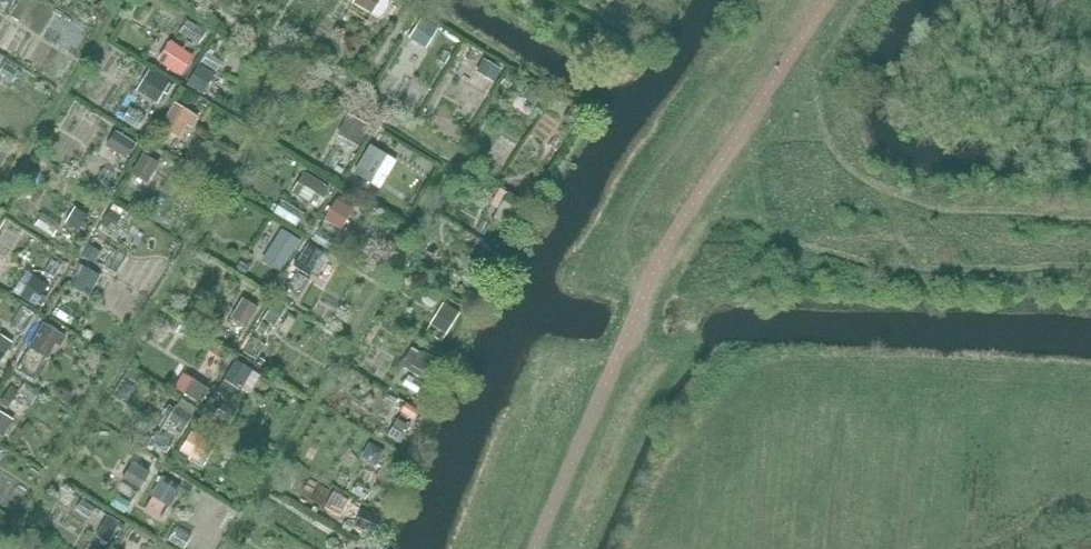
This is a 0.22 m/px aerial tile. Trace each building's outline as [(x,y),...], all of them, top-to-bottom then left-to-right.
[(186,68),(200,47),(176,32),(163,53),(186,68)] [(71,47),(58,49),(58,46),(46,47),(49,65),(73,61),(71,47)] [(218,84),(222,63),(199,58),(195,79),(218,84)] [(156,61),(144,81),(165,94),(177,75),(156,61)] [(187,136),(204,107),(181,93),(163,122),(187,136)] [(140,122),(150,112),(136,100),(127,110),(140,122)] [(366,139),(378,116),(352,103),(341,126),(366,139)] [(113,136),(131,150),(141,137),(123,123),(113,136)] [(374,181),(390,142),(373,135),(357,174),(374,181)] [(146,145),(137,167),(156,175),(165,153),(146,145)] [(296,182),(320,200),(331,186),(306,168),(296,182)] [(279,204),(303,217),(311,203),(287,190),(279,204)] [(329,211),(345,222),(358,204),(342,193),(329,211)] [(115,198),(105,215),(121,225),(132,209),(115,198)] [(259,261),(279,274),(306,232),(286,219),(259,261)] [(320,269),(335,248),(316,234),(301,256),(320,269)] [(96,287),(107,266),(85,254),(74,275),(96,287)] [(17,286),(43,299),(55,275),(30,262),(17,286)] [(318,299),(327,275),(295,263),(286,287),(318,299)] [(254,318),(265,298),(247,288),(235,308),(254,318)] [(276,293),(263,318),(288,331),(301,307),(276,293)] [(434,314),(451,326),(466,307),(450,294),(434,314)] [(74,316),(80,307),(64,297),(58,307),(74,316)] [(263,350),(269,331),(256,326),(249,346),(263,350)] [(15,347),(1,335),(0,336),(0,351),(7,357),(15,347)] [(228,375),(255,389),(267,365),(241,351),(228,375)] [(190,365),(180,377),(203,396),(213,384),(190,365)] [(9,429),(21,411),(3,400),(0,405),(0,423),(9,429)] [(182,405),(174,419),(186,427),(195,413),(182,405)] [(408,435),(417,416),(402,409),(393,428),(408,435)] [(185,442),(206,455),(219,432),(198,420),(185,442)] [(157,427),(153,440),(171,446),(175,434),(157,427)] [(128,475),(149,482),(157,460),(135,453),(128,475)] [(168,466),(155,486),(174,499),(188,478),(168,466)]
